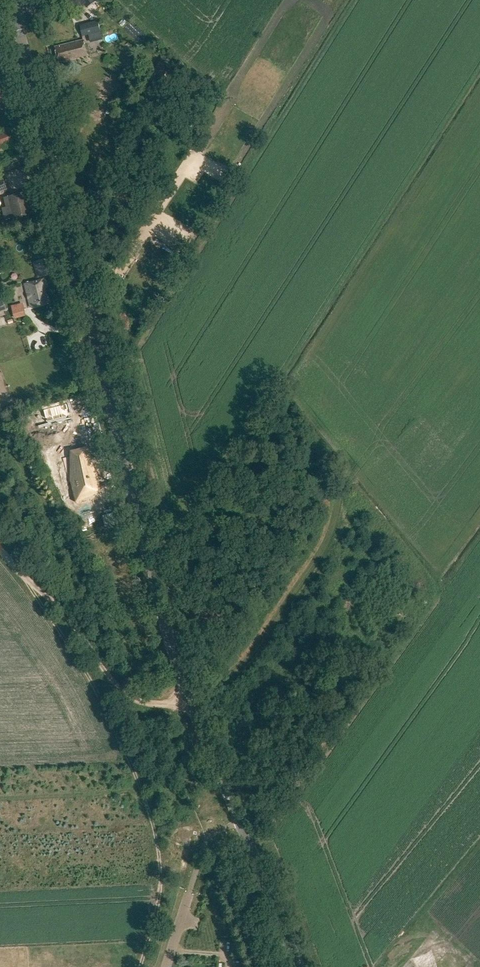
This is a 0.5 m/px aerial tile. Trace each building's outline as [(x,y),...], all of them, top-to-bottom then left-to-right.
[(80,25),(82,35),(101,31),(99,20),(80,25)] [(69,44),(54,47),(58,63),(88,56),(84,40),(74,42),(75,44),(69,46),(69,44)] [(164,54),(155,69),(164,75),(173,60),(164,54)] [(1,136),(0,134),(0,148),(12,144),(8,133),(1,136)] [(9,197),(14,218),(30,214),(28,205),(31,204),(28,192),(9,197)] [(39,276),(51,273),(48,259),(35,261),(39,276)] [(26,284),(31,307),(48,303),(44,287),(47,286),(45,279),(26,284)] [(39,424),(72,416),(72,415),(68,416),(66,410),(68,410),(67,403),(66,403),(66,404),(44,410),(44,408),(43,409),(47,422),(39,424)] [(77,478),(71,480),(74,493),(87,490),(88,492),(101,488),(97,475),(93,476),(88,456),(90,455),(88,446),(75,450),(78,465),(74,466),(77,478)]
